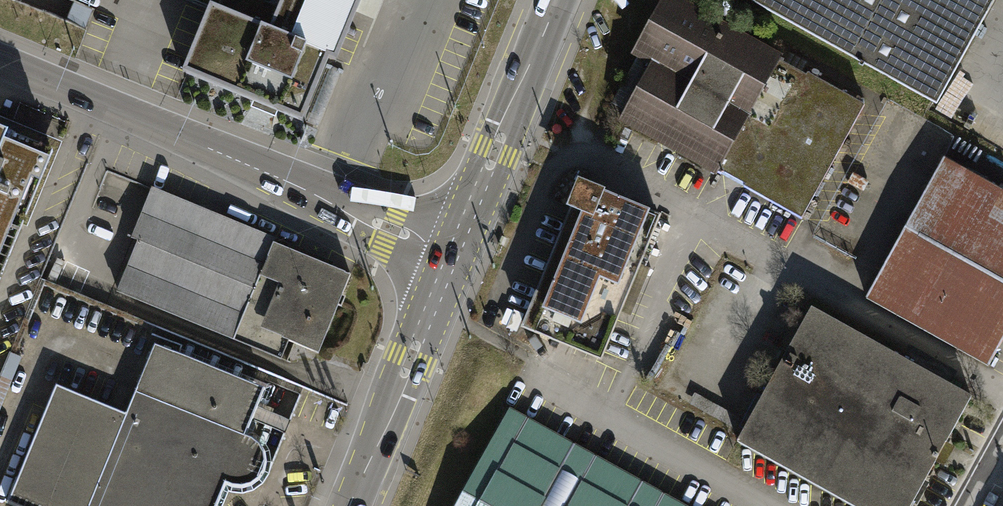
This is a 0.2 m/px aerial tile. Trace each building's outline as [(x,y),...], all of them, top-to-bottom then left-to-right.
[(209,8),(183,72),(187,74),(302,122),(329,59),(337,62),(362,0),(189,0),(209,8)] [(801,218),(864,105),(807,73),(806,76),(783,63),(784,60),(674,0),(663,0),(633,52),(639,55),(634,63),(648,71),(621,119),(801,218)] [(936,102),(993,0),(752,0),(936,102)] [(339,73),(328,68),(306,122),(317,126),(339,73)] [(51,153),(6,135),(6,133),(0,131),(0,277),(51,153)] [(988,366),(1002,338),(1002,191),(942,159),(865,300),(988,366)] [(544,335),(600,358),(658,217),(603,194),(604,191),(579,181),(568,207),(573,209),(524,327),(544,335)] [(291,344),(319,355),(353,273),(153,192),(135,237),(139,239),(116,294),(284,362),(291,344)] [(845,505),(912,505),(972,399),(809,307),(732,443),(845,505)] [(155,344),(126,413),(88,505),(217,505),(226,485),(232,487),(239,488),(244,487),(250,486),(255,483),(259,479),(262,475),(265,469),(266,463),(266,457),(264,452),(261,445),(257,441),(251,437),(246,435),(265,389),(155,344)] [(9,352),(0,374),(0,408),(21,357),(9,352)] [(55,384),(7,502),(16,505),(88,505),(126,413),(55,384)] [(509,404),(451,505),(692,505),(509,404)] [(250,436),(277,447),(289,419),(261,408),(250,436)]
